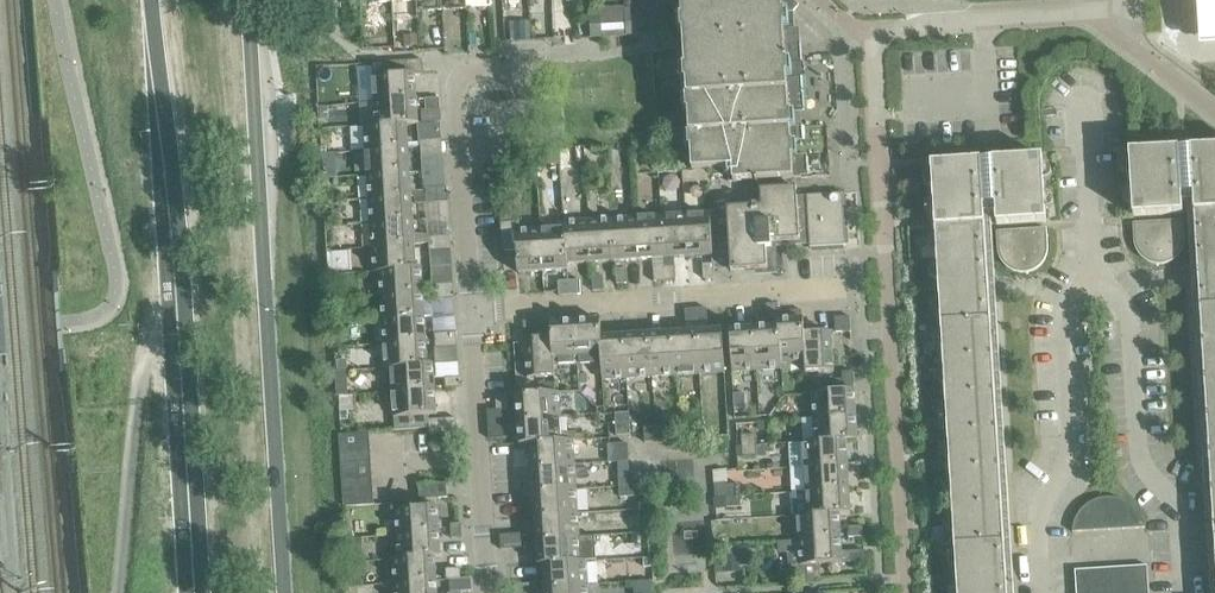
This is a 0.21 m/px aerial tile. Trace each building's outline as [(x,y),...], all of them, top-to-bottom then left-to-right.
[(427,11),(442,10),(441,0),(426,0),(427,11)] [(451,10),(466,9),(465,0),(450,0),(451,10)] [(476,9),(491,8),(491,0),(476,0),(476,9)] [(692,171),(732,168),(733,183),(801,178),(799,156),(791,157),(791,142),(798,141),(798,128),(790,129),(789,113),(797,113),(794,78),(787,79),(786,64),(793,63),(791,28),(783,29),(782,14),(793,13),(798,7),(791,0),(681,0),(692,171)] [(1199,43),(1214,43),(1214,0),(1197,0),(1199,43)] [(624,9),(625,23),(635,23),(634,9),(624,9)] [(610,10),(600,11),(601,25),(611,24),(610,10)] [(601,25),(600,11),(589,11),(589,25),(601,25)] [(529,21),(510,22),(511,41),(530,40),(529,21)] [(601,25),(589,25),(590,38),(599,37),(602,37),(601,25)] [(371,63),(374,102),(416,100),(415,75),(423,75),(422,60),(371,63)] [(440,109),(439,98),(424,99),(425,110),(440,109)] [(374,102),(375,126),(406,125),(418,125),(416,100),(374,102)] [(364,126),(365,151),(408,149),(406,125),(375,126),(364,126)] [(442,140),(430,141),(431,154),(443,154),(442,140)] [(431,154),(430,141),(420,141),(421,155),(431,154)] [(1205,399),(1214,562),(1214,146),(1190,148),(1205,399)] [(1129,151),(1132,216),(1182,213),(1178,148),(1129,151)] [(365,151),(367,175),(409,173),(408,149),(365,151)] [(535,156),(536,169),(559,168),(559,154),(535,156)] [(992,159),(996,224),(1046,221),(1042,156),(992,159)] [(950,489),(957,592),(1007,592),(981,160),(931,163),(950,489)] [(367,175),(368,200),(411,197),(409,173),(367,175)] [(447,187),(436,188),(437,202),(448,202),(447,187)] [(437,202),(436,188),(425,189),(426,203),(437,202)] [(729,256),(730,271),(766,269),(765,249),(771,248),(771,242),(809,240),(809,249),(845,246),(842,194),(796,197),(796,188),(760,190),(761,207),(727,209),(727,218),(718,219),(718,226),(727,225),(728,241),(719,241),(720,247),(729,247),(729,250),(720,251),(720,257),(729,256)] [(368,200),(370,223),(412,221),(411,197),(368,200)] [(710,213),(684,215),(687,257),(712,256),(710,213)] [(684,215),(661,216),(663,259),(687,257),(684,215)] [(661,216),(636,218),(639,260),(663,259),(661,216)] [(636,218),(612,219),(615,262),(639,260),(636,218)] [(612,219),(588,221),(591,263),(615,262),(612,219)] [(1184,241),(1184,238),(1183,220),(1133,223),(1134,241),(1134,244),(1135,246),(1136,249),(1137,251),(1138,253),(1140,255),(1141,257),(1143,259),(1145,261),(1148,262),(1150,263),(1153,264),(1155,264),(1158,264),(1160,264),(1166,264),(1168,263),(1170,262),(1173,260),(1175,259),(1177,257),(1179,255),(1180,253),(1181,251),(1182,248),(1183,246),(1184,243),(1184,241)] [(370,223),(371,248),(414,245),(412,221),(370,223)] [(563,222),(563,228),(564,228),(566,265),(567,264),(591,263),(588,221),(563,222)] [(542,272),(540,230),(515,231),(514,222),(500,223),(502,251),(516,250),(518,273),(542,272)] [(564,228),(563,228),(540,230),(542,272),(567,270),(567,264),(566,265),(564,228)] [(1047,246),(1047,237),(1046,228),(996,231),(997,249),(998,252),(998,254),(999,257),(1000,259),(1002,261),(1003,263),(1005,265),(1007,267),(1009,269),(1011,270),(1014,271),(1016,272),(1019,272),(1024,273),(1026,272),(1029,272),(1032,271),(1034,270),(1036,269),(1038,267),(1040,265),(1042,263),(1043,261),(1045,259),(1046,256),(1047,254),(1047,251),(1047,249),(1047,246)] [(440,251),(439,236),(428,237),(429,251),(440,251)] [(450,236),(439,236),(440,251),(451,250),(450,236)] [(373,273),(379,272),(415,269),(415,268),(414,245),(371,248),(373,273)] [(351,251),(328,252),(329,273),(352,272),(351,251)] [(702,265),(703,279),(714,279),(713,264),(702,265)] [(674,266),(664,267),(665,282),(675,281),(674,266)] [(665,282),(664,267),(653,268),(653,282),(665,282)] [(379,272),(380,296),(422,293),(421,268),(415,268),(415,269),(379,272)] [(615,270),(616,285),(627,284),(626,269),(615,270)] [(592,277),(592,292),(603,291),(602,276),(592,277)] [(579,280),(568,281),(569,295),(580,295),(579,280)] [(569,295),(568,281),(557,281),(558,296),(569,295)] [(453,284),(442,285),(443,299),(454,299),(453,284)] [(443,299),(442,285),(431,286),(432,300),(443,299)] [(380,296),(382,320),(424,317),(422,293),(380,296)] [(767,319),(778,318),(777,314),(777,304),(766,305),(767,319)] [(696,323),(696,309),(685,310),(686,324),(696,323)] [(707,309),(696,309),(696,323),(708,322),(707,309)] [(849,316),(834,317),(835,333),(850,332),(849,316)] [(382,320),(383,344),(425,342),(424,317),(382,320)] [(781,363),(804,361),(802,332),(804,332),(803,319),(777,321),(777,326),(778,326),(780,363),(781,363)] [(577,364),(601,363),(600,338),(601,338),(600,320),(575,322),(577,364)] [(554,365),(577,364),(575,322),(550,323),(551,337),(552,336),(554,365)] [(782,368),(781,363),(780,363),(778,326),(777,326),(754,328),(757,370),(782,368)] [(732,371),(757,370),(754,328),(729,329),(732,371)] [(722,330),(697,332),(699,374),(724,373),(722,330)] [(802,332),(804,361),(805,372),(833,370),(830,330),(804,332),(802,332)] [(456,332),(445,333),(446,348),(457,347),(456,332)] [(697,332),(672,333),(675,376),(699,374),(697,332)] [(446,348),(445,333),(434,334),(435,348),(446,348)] [(672,333),(648,335),(651,377),(675,376),(672,333)] [(648,335),(624,336),(627,379),(651,377),(648,335)] [(554,376),(554,365),(552,336),(551,337),(524,338),(526,377),(554,376)] [(601,363),(602,380),(627,379),(624,336),(601,338),(600,338),(601,363)] [(385,369),(390,369),(390,368),(427,366),(427,365),(425,342),(383,344),(385,369)] [(390,369),(392,392),(434,390),(433,365),(427,365),(427,366),(390,368),(390,369)] [(842,372),(843,387),(853,386),(853,372),(842,372)] [(526,376),(516,377),(517,390),(527,389),(526,376)] [(445,389),(459,388),(459,377),(444,378),(445,389)] [(347,384),(335,384),(335,396),(337,396),(347,395),(347,384)] [(434,390),(392,392),(394,430),(429,428),(429,435),(457,433),(456,419),(428,421),(428,415),(436,415),(434,390)] [(812,394),(813,418),(855,416),(854,391),(812,394)] [(516,395),(517,420),(559,417),(558,392),(516,395)] [(733,394),(734,409),(745,408),(744,393),(733,394)] [(347,395),(337,396),(337,411),(339,411),(348,411),(353,411),(353,396),(347,395)] [(495,396),(496,410),(501,410),(507,410),(506,396),(495,396)] [(487,410),(488,425),(502,424),(501,410),(496,410),(487,410)] [(348,411),(339,411),(340,420),(348,420),(348,411)] [(614,414),(615,424),(630,424),(629,413),(614,414)] [(813,418),(815,442),(815,443),(845,441),(845,442),(857,441),(855,416),(813,418)] [(519,445),(530,444),(530,443),(561,441),(561,440),(559,417),(517,420),(519,445)] [(502,424),(488,425),(489,439),(503,438),(502,424)] [(630,424),(615,424),(616,436),(631,435),(630,424)] [(664,426),(654,427),(655,442),(665,441),(664,426)] [(655,442),(654,427),(643,428),(644,443),(655,442)] [(338,435),(339,450),(370,448),(369,433),(338,435)] [(740,435),(741,446),(756,445),(755,434),(740,435)] [(530,443),(530,444),(532,467),(574,465),(572,439),(561,440),(561,441),(530,443)] [(791,468),(805,467),(847,465),(845,442),(845,441),(815,443),(815,442),(804,442),(804,444),(789,444),(791,468)] [(756,445),(741,446),(742,457),(756,456),(756,445)] [(339,450),(340,464),(371,462),(370,448),(339,450)] [(340,464),(341,478),(372,476),(371,462),(340,464)] [(532,467),(533,492),(575,489),(574,465),(532,467)] [(805,467),(807,492),(848,489),(847,465),(805,467)] [(727,469),(712,470),(713,484),(725,484),(728,484),(727,472),(727,469)] [(618,476),(618,487),(633,486),(632,475),(618,476)] [(341,478),(342,492),(373,490),(372,476),(341,478)] [(418,485),(419,500),(447,498),(446,483),(418,485)] [(725,485),(726,497),(740,496),(739,485),(725,485)] [(633,486),(618,487),(619,497),(633,497),(633,486)] [(533,492),(535,516),(577,514),(575,489),(533,492)] [(807,492),(808,515),(808,516),(838,514),(838,515),(850,514),(848,489),(807,492)] [(373,490),(342,492),(343,507),(374,505),(373,490)] [(740,496),(726,497),(727,508),(741,507),(740,496)] [(726,497),(713,498),(714,509),(716,508),(727,508),(726,497)] [(1072,529),(1072,533),(1145,528),(1144,525),(1143,522),(1142,519),(1140,516),(1138,513),(1136,511),(1134,508),(1132,506),(1129,504),(1126,502),(1123,501),(1120,500),(1117,499),(1114,498),(1111,498),(1106,498),(1102,498),(1099,499),(1096,500),(1093,501),(1090,503),(1087,505),(1085,507),(1082,509),(1080,511),(1078,514),(1077,517),(1075,519),(1074,523),(1073,526),(1072,529)] [(395,510),(396,535),(438,532),(437,507),(395,510)] [(535,516),(536,540),(578,538),(577,514),(535,516)] [(796,515),(798,541),(840,538),(838,515),(838,514),(808,516),(808,515),(796,515)] [(449,524),(450,538),(462,538),(461,524),(449,524)] [(863,537),(862,526),(848,527),(848,538),(863,537)] [(396,535),(398,559),(434,557),(434,558),(440,557),(438,532),(396,535)] [(521,534),(511,535),(511,549),(522,549),(521,534)] [(511,549),(511,535),(500,535),(500,550),(511,549)] [(538,565),(543,565),(543,564),(579,562),(580,561),(578,538),(536,540),(538,565)] [(840,538),(798,541),(799,565),(791,565),(792,581),(821,580),(820,565),(841,563),(840,538)] [(737,546),(723,546),(724,573),(739,573),(737,546)] [(849,552),(850,563),(864,562),(864,551),(849,552)] [(392,559),(393,584),(436,581),(434,558),(434,557),(398,559),(392,559)] [(650,558),(642,558),(643,568),(650,567),(650,558)] [(543,565),(545,588),(587,586),(585,560),(580,561),(579,562),(543,564),(543,565)] [(1076,592),(1149,592),(1147,566),(1074,571),(1076,592)] [(445,569),(446,580),(460,579),(459,568),(445,569)] [(394,592),(436,592),(436,581),(393,584),(394,592)] [(526,584),(515,585),(516,592),(527,592),(526,584)] [(526,584),(527,592),(538,592),(537,584),(526,584)]
